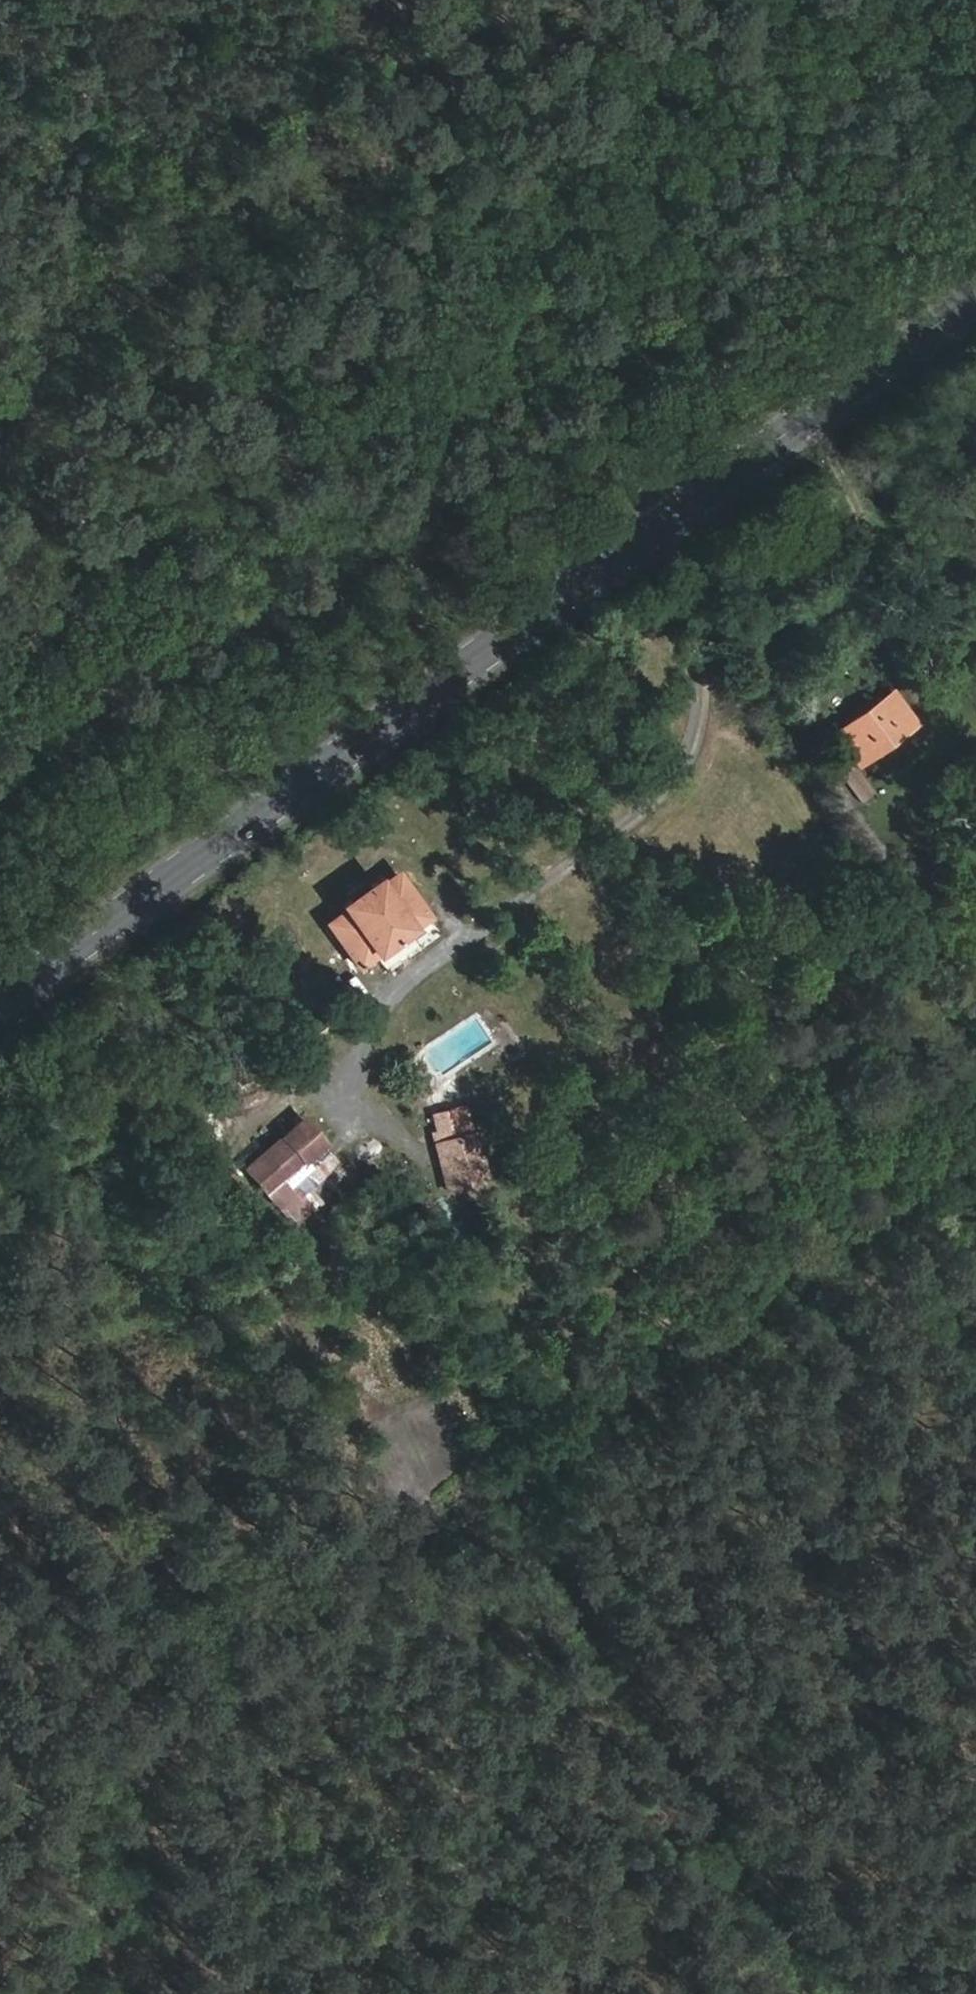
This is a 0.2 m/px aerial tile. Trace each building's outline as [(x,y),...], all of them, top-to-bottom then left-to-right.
[(918,723),(892,687),(830,732),(844,749),(857,766),(918,723)] [(877,792),(857,766),(844,749),(828,760),(861,803),(877,792)] [(356,970),(431,919),(399,872),(380,885),(376,879),(336,907),(340,912),(323,924),(356,970)] [(290,1191),(280,1181),(322,1146),(300,1121),(244,1171),(275,1204),(290,1191)]
